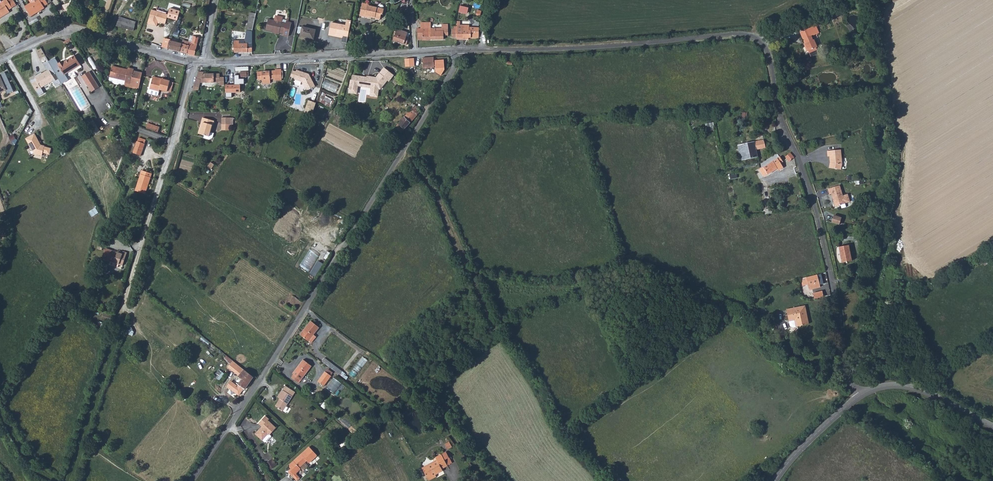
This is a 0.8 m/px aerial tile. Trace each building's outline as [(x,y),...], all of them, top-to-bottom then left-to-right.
[(0,3),(0,18),(4,16),(3,14),(9,10),(12,8),(7,0),(4,0),(0,3)] [(31,3),(25,7),(31,17),(45,8),(44,6),(48,4),(45,0),(29,0),(31,3)] [(407,5),(401,3),(397,18),(402,20),(407,5)] [(467,14),(469,4),(462,3),(460,12),(467,14)] [(384,10),(368,7),(368,6),(363,5),(360,17),(369,19),(369,17),(375,18),(375,20),(380,21),(380,15),(383,16),(384,10)] [(153,9),(149,23),(158,26),(160,21),(162,22),(167,23),(170,14),(153,9)] [(136,21),(130,19),(129,24),(122,21),(117,21),(116,26),(134,30),(136,21)] [(347,24),(332,22),(330,35),(344,37),(344,35),(350,36),(352,20),(347,19),(347,24)] [(246,20),(240,45),(237,45),(237,42),(232,42),(232,54),(251,53),(251,45),(249,44),(251,34),(248,33),(251,21),(246,20)] [(285,24),(267,21),(265,32),(272,33),(279,34),(279,33),(284,34),(283,36),(288,37),(291,23),(286,22),(285,24)] [(417,33),(418,39),(446,37),(446,27),(446,23),(439,23),(440,27),(435,27),(435,29),(426,30),(425,32),(417,33)] [(464,38),(478,37),(479,28),(470,27),(469,23),(458,23),(458,31),(457,37),(457,39),(464,39),(464,38)] [(819,25),(804,32),(810,45),(808,46),(810,52),(812,51),(815,56),(823,53),(820,48),(821,47),(815,36),(814,34),(821,31),(819,25)] [(315,31),(302,28),(299,37),(313,40),(315,31)] [(411,32),(400,29),(396,41),(407,44),(411,32)] [(195,33),(193,42),(191,42),(189,45),(188,53),(194,54),(199,32),(197,32),(196,34),(195,33)] [(170,37),(164,36),(162,46),(167,48),(169,41),(170,37)] [(181,40),(177,39),(176,42),(169,41),(167,48),(188,53),(189,45),(181,43),(181,40)] [(74,54),(64,61),(63,59),(57,63),(65,77),(82,66),(74,54)] [(434,57),(423,58),(424,69),(435,68),(434,57)] [(54,79),(52,80),(55,87),(67,80),(65,77),(57,63),(54,58),(45,63),(48,69),(54,79)] [(128,68),(112,64),(110,76),(125,79),(125,81),(131,82),(134,68),(128,66),(128,68)] [(350,80),(349,93),(358,95),(359,87),(372,89),(371,97),(379,98),(380,91),(395,76),(385,67),(377,78),(353,75),(352,80),(350,80)] [(48,69),(34,78),(34,79),(30,81),(36,91),(41,89),(40,87),(52,80),(54,79),(48,69)] [(98,86),(88,70),(81,75),(91,90),(98,86)] [(310,74),(297,70),(296,72),(294,78),(294,80),(303,82),(308,91),(316,87),(310,74)] [(219,73),(204,73),(204,71),(198,71),(198,77),(201,77),(201,81),(219,81),(219,73)] [(276,72),(258,73),(258,81),(262,81),(270,81),(276,80),(282,80),(281,71),(276,71),(276,72)] [(5,72),(0,74),(0,92),(5,90),(7,94),(13,91),(5,72)] [(235,75),(235,84),(245,84),(245,79),(240,79),(240,75),(235,75)] [(152,78),(149,89),(158,91),(159,89),(166,91),(169,81),(162,79),(161,81),(152,78)] [(242,85),(227,84),(226,96),(233,97),(233,92),(242,92),(242,85)] [(243,106),(244,94),(234,93),(233,105),(243,106)] [(315,116),(318,109),(310,105),(307,113),(315,116)] [(417,105),(401,125),(397,129),(404,135),(421,113),(424,110),(417,105)] [(214,120),(203,117),(201,122),(203,122),(199,133),(205,135),(204,137),(210,139),(213,137),(214,134),(210,133),(214,120)] [(149,122),(147,128),(159,132),(161,126),(149,122)] [(40,145),(34,133),(25,138),(33,153),(42,156),(43,153),(49,155),(52,149),(40,145)] [(144,145),(138,144),(135,155),(141,156),(144,145)] [(758,144),(740,145),(740,161),(749,161),(748,153),(758,153),(758,152),(758,144)] [(766,144),(758,144),(758,152),(766,151),(766,144)] [(843,153),(830,154),(830,159),(832,159),(833,167),(832,167),(832,171),(843,172),(844,164),(843,153)] [(774,155),(761,164),(763,167),(776,159),(774,155)] [(797,162),(793,158),(788,162),(790,164),(792,166),(797,162)] [(782,160),(761,173),(765,180),(777,172),(779,173),(784,170),(781,166),(785,164),(782,160)] [(792,166),(790,164),(786,168),(791,173),(794,169),(792,166)] [(145,171),(142,171),(137,191),(145,193),(147,184),(149,184),(151,174),(145,172),(145,171)] [(841,188),(829,191),(831,196),(832,196),(836,209),(846,206),(844,198),(841,188)] [(93,216),(99,213),(97,208),(90,211),(93,216)] [(841,224),(843,217),(834,215),(833,222),(841,224)] [(850,245),(840,247),(843,264),(853,262),(850,245)] [(110,258),(114,249),(105,246),(102,255),(110,258)] [(117,250),(114,249),(110,258),(109,262),(117,265),(118,262),(123,263),(127,252),(123,250),(122,252),(117,250)] [(309,270),(320,255),(311,249),(301,265),(309,270)] [(822,275),(810,276),(811,289),(822,288),(822,275)] [(298,304),(292,299),(289,303),(294,309),(298,304)] [(810,310),(791,311),(792,323),(798,323),(799,329),(812,328),(810,310)] [(311,320),(302,333),(309,339),(319,326),(311,320)] [(364,356),(357,365),(362,369),(369,361),(364,356)] [(344,371),(327,357),(324,361),(341,375),(344,371)] [(305,359),(294,373),(295,374),(293,376),(299,381),(301,378),(302,379),(313,365),(312,365),(305,359)] [(256,375),(236,360),(232,366),(242,374),(241,375),(245,378),(239,386),(244,390),(256,375)] [(351,375),(356,377),(359,370),(354,368),(351,375)] [(333,376),(327,371),(320,380),(326,385),(333,376)] [(327,388),(336,393),(343,382),(334,377),(327,388)] [(288,387),(286,391),(285,390),(280,398),(282,399),(277,407),(285,412),(297,393),(288,387)] [(269,418),(265,415),(258,422),(261,426),(255,433),(264,442),(270,437),(270,435),(269,434),(276,428),(268,420),(269,418)] [(291,469),(292,471),(290,472),(293,476),(292,477),(296,480),(300,480),(301,480),(297,476),(297,475),(301,472),(302,471),(301,470),(309,464),(310,466),(311,466),(319,460),(319,459),(313,451),(309,454),(308,453),(291,466),(291,469)] [(439,460),(425,468),(431,478),(437,474),(445,470),(444,469),(450,466),(447,460),(451,457),(449,452),(438,458),(439,460)] [(451,457),(447,460),(450,466),(455,463),(451,457)]
